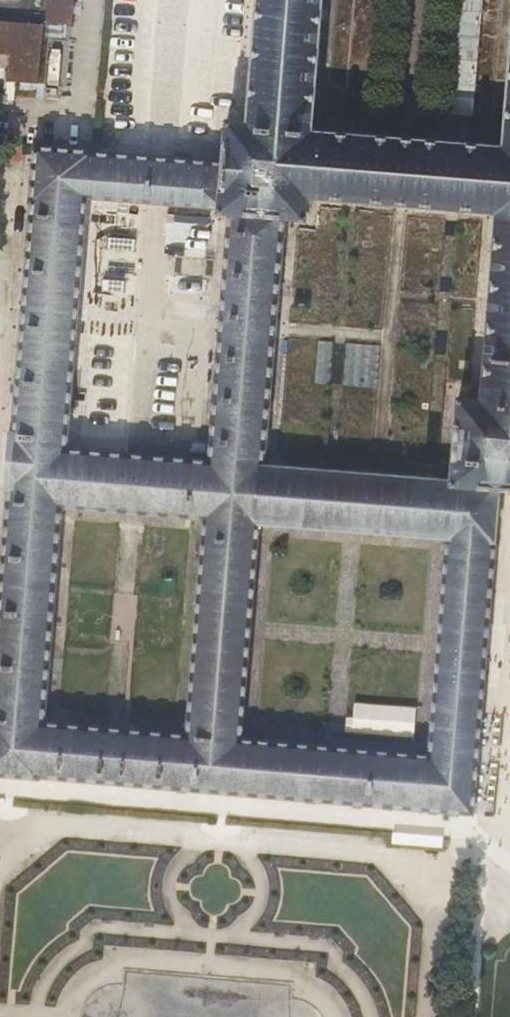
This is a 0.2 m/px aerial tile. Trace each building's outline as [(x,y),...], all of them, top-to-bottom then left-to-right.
[(247,122),(227,120),(223,165),(94,155),(32,174),(29,202),(31,203),(12,432),(10,432),(5,488),(8,489),(0,589),(0,776),(31,779),(44,780),(44,778),(473,813),(501,485),(509,486),(509,62),(503,145),(312,129),(322,0),(257,0),(247,122)] [(47,22),(0,20),(0,92),(10,92),(11,80),(44,82),(47,22)] [(73,37),(74,25),(48,24),(48,36),(73,37)] [(52,49),(51,83),(62,83),(63,49),(52,49)]
